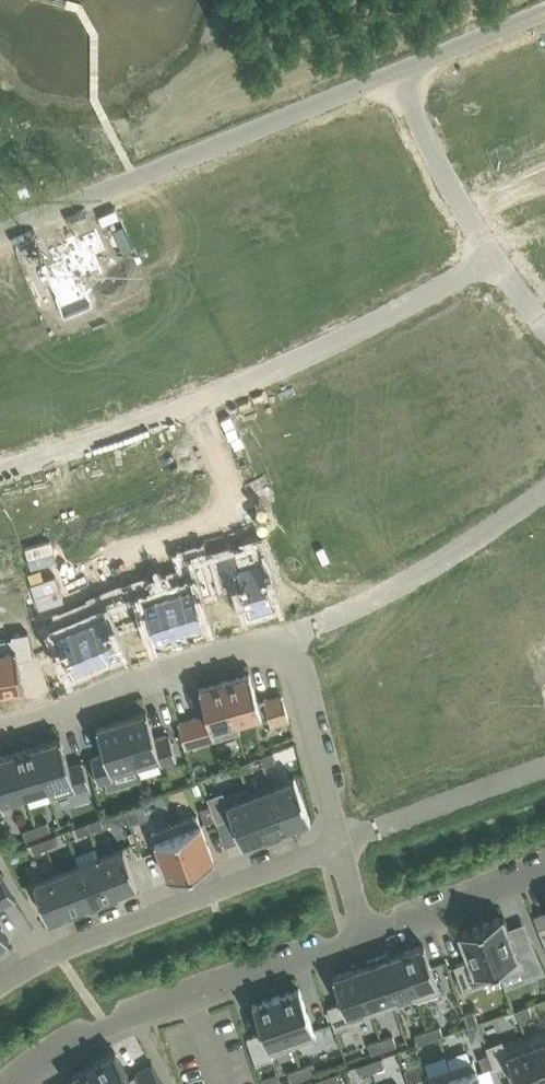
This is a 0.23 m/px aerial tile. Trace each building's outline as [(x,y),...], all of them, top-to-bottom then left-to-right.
[(410,185),(398,191),(401,199),(413,193),(410,185)] [(398,191),(386,196),(389,204),(401,199),(398,191)] [(371,203),(360,208),(363,216),(375,210),(371,203)] [(349,206),(337,211),(341,219),(353,213),(349,206)] [(54,275),(48,277),(64,317),(93,305),(81,275),(111,263),(97,229),(79,236),(77,232),(76,233),(76,234),(67,238),(67,237),(65,237),(67,241),(57,245),(62,259),(50,264),(54,275)] [(530,243),(543,262),(544,260),(544,233),(530,243)] [(57,311),(45,316),(50,328),(62,323),(57,311)] [(528,351),(517,358),(522,365),(533,358),(528,351)] [(522,365),(511,372),(516,380),(527,372),(522,365)] [(493,368),(486,373),(493,384),(500,379),(493,368)] [(500,379),(505,387),(516,380),(511,372),(500,379)] [(474,381),(467,385),(474,396),(481,391),(474,381)] [(467,385),(459,390),(467,401),(474,396),(467,385)] [(490,393),(479,400),(484,408),(495,401),(490,393)] [(533,404),(544,421),(544,396),(533,404)] [(479,400),(468,408),(473,415),(484,408),(479,400)] [(366,444),(358,448),(364,459),(372,455),(366,444)] [(358,448),(351,452),(357,463),(364,459),(358,448)] [(377,460),(365,466),(369,474),(381,468),(377,460)] [(147,461),(123,470),(138,509),(162,500),(147,461)] [(341,464),(333,468),(339,480),(346,476),(347,476),(341,464)] [(333,468),(326,472),(332,484),(339,480),(333,468)] [(347,476),(346,476),(350,484),(362,478),(358,470),(347,476)] [(264,505),(251,509),(254,517),(266,513),(264,505)] [(225,510),(212,514),(215,522),(227,519),(225,510)] [(212,514),(200,518),(202,526),(215,522),(212,514)] [(185,523),(172,527),(175,535),(187,531),(185,523)] [(172,527),(160,531),(162,539),(175,535),(172,527)] [(235,552),(219,557),(226,582),(240,578),(249,610),(275,602),(260,548),(235,555),(235,552)] [(188,573),(165,580),(181,630),(206,622),(197,595),(211,590),(199,551),(183,556),(188,573)] [(47,566),(35,570),(38,578),(50,575),(47,566)] [(27,568),(19,571),(23,583),(31,581),(27,568)] [(19,571),(11,573),(15,586),(23,583),(19,571)] [(141,585),(126,590),(134,615),(148,610),(156,638),(181,630),(165,580),(142,587),(141,585)] [(99,603),(77,612),(97,661),(121,651),(110,624),(124,618),(114,594),(98,600),(99,603)] [(53,619),(38,626),(48,650),(62,644),(73,671),(97,661),(77,612),(54,622),(53,619)] [(0,638),(0,691),(23,687),(18,659),(33,657),(29,631),(12,633),(13,636),(0,638)] [(521,654),(508,659),(512,669),(525,664),(521,654)] [(508,659),(499,663),(503,673),(512,669),(508,659)] [(446,666),(436,670),(440,680),(450,676),(446,666)] [(484,669),(474,673),(478,683),(488,679),(484,669)] [(225,680),(237,722),(238,721),(262,714),(262,713),(268,711),(271,724),(290,719),(283,693),(264,699),(265,700),(259,702),(250,672),(225,680)] [(429,673),(419,677),(423,688),(433,684),(429,673)] [(474,673),(461,679),(465,689),(478,683),(474,673)] [(241,731),(238,721),(237,722),(225,680),(200,687),(208,715),(198,718),(197,716),(179,721),(186,747),(241,731)] [(122,719),(137,769),(161,762),(162,764),(177,759),(170,734),(155,738),(147,711),(122,719)] [(137,769),(122,719),(97,726),(105,753),(91,758),(99,783),(114,778),(114,776),(137,769)] [(48,787),(51,797),(91,785),(83,760),(69,764),(61,737),(36,745),(48,787)] [(26,794),(48,787),(36,745),(13,752),(26,794)] [(273,751),(261,756),(264,764),(276,760),(273,751)] [(13,752),(0,756),(0,813),(6,811),(2,801),(26,794),(13,752)] [(251,759),(239,764),(242,773),(254,768),(251,759)] [(273,786),(288,826),(309,819),(311,818),(295,777),(294,777),(294,778),(273,786)] [(250,794),(251,794),(248,786),(225,794),(224,790),(208,796),(217,821),(232,815),(243,844),(266,835),(250,794)] [(250,794),(266,835),(288,826),(273,786),(251,794),(250,794)] [(131,821),(140,818),(135,805),(126,809),(131,821)] [(206,823),(216,819),(212,809),(202,813),(206,823)] [(175,823),(192,868),(215,859),(198,814),(175,823)] [(88,822),(91,830),(104,825),(101,817),(88,822)] [(48,820),(36,825),(39,833),(52,829),(48,820)] [(88,822),(76,827),(79,835),(91,830),(88,822)] [(169,877),(192,868),(175,823),(152,832),(169,877)] [(27,838),(39,833),(36,825),(24,830),(27,838)] [(56,834),(44,839),(47,847),(59,842),(56,834)] [(47,847),(44,839),(32,843),(35,852),(47,847)] [(138,884),(124,847),(101,856),(115,893),(138,884)] [(79,864),(93,901),(115,893),(101,856),(79,864)] [(57,873),(71,910),(93,901),(79,864),(57,873)] [(57,873),(34,882),(48,918),(71,910),(57,873)] [(16,899),(2,876),(0,878),(0,908),(16,899)] [(504,915),(481,924),(501,975),(524,966),(518,952),(504,915)] [(10,939),(0,923),(0,945),(10,939)] [(464,989),(501,975),(481,924),(458,933),(468,959),(454,964),(464,989)] [(418,1000),(441,992),(424,944),(401,952),(418,1000)] [(541,960),(535,946),(518,952),(524,966),(541,960)] [(418,1000),(401,952),(390,956),(389,956),(388,953),(378,956),(395,1006),(413,999),(416,998),(417,1000),(418,1000)] [(357,968),(373,1013),(382,1010),(395,1006),(378,956),(367,960),(368,964),(357,968)] [(328,1006),(336,1028),(352,1023),(352,1021),(373,1013),(357,968),(333,976),(342,1001),(328,1006)] [(277,996),(294,1045),(317,1037),(300,987),(298,988),(299,988),(277,996)] [(263,1031),(247,1036),(257,1063),(274,1057),(272,1053),(294,1045),(277,996),(255,1003),(254,1003),(253,1003),(263,1031)] [(529,1005),(517,1009),(520,1019),(532,1015),(529,1005)] [(478,1023),(474,1010),(465,1013),(469,1026),(478,1023)] [(440,1025),(428,1030),(431,1039),(440,1036),(444,1035),(440,1025)] [(427,1040),(431,1039),(428,1030),(416,1034),(419,1043),(427,1040)] [(381,1039),(385,1048),(397,1044),(394,1035),(381,1039)] [(544,1082),(544,1081),(544,1039),(531,1044),(528,1036),(526,1037),(544,1082)] [(526,1037),(505,1045),(503,1039),(486,1045),(496,1070),(511,1064),(518,1083),(538,1083),(544,1082),(526,1037)] [(385,1048),(381,1039),(369,1043),(372,1053),(385,1048)] [(93,1063),(104,1083),(164,1083),(152,1062),(136,1072),(137,1074),(130,1077),(115,1050),(114,1051),(93,1063)] [(489,1053),(480,1056),(484,1069),(493,1066),(489,1053)] [(382,1056),(370,1060),(373,1070),(385,1065),(382,1056)] [(474,1059),(450,1067),(456,1083),(483,1083),(474,1059)] [(373,1070),(370,1060),(357,1065),(361,1074),(373,1070)] [(301,1067),(304,1076),(317,1072),(314,1062),(301,1067)] [(93,1063),(71,1076),(71,1075),(70,1076),(74,1083),(104,1083),(93,1063)] [(292,1080),(304,1076),(301,1067),(289,1071),(292,1080)] [(450,1067),(409,1081),(410,1083),(456,1083),(450,1067)] [(328,1083),(331,1083),(341,1081),(337,1072),(325,1076),(328,1083)] [(325,1076),(313,1080),(314,1083),(328,1083),(325,1076)]
